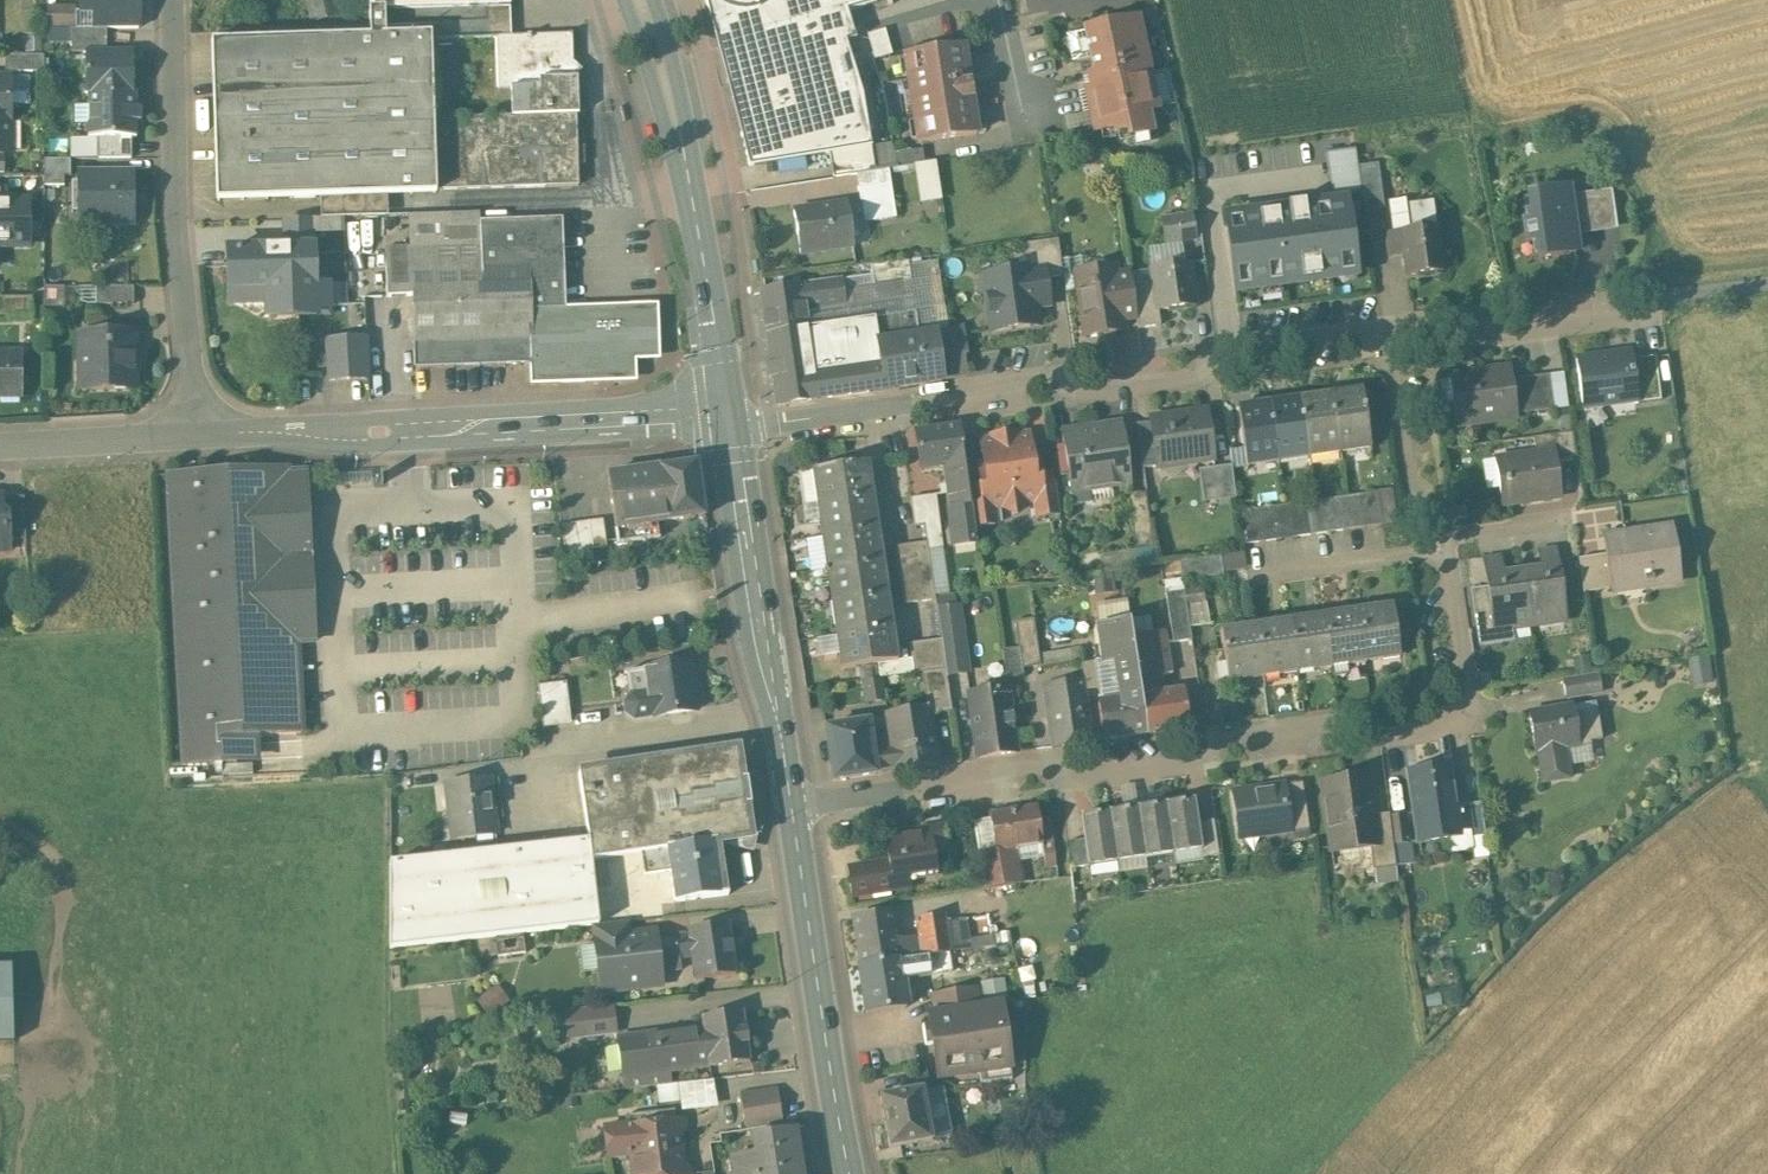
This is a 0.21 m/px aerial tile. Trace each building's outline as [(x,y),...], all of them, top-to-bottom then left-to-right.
[(81,12),(96,12),(129,12),(139,12),(139,0),(81,0),(81,12)] [(492,38),(490,9),(510,8),(510,0),(369,0),(370,28),(247,32),(248,46),(216,47),(219,148),(216,148),(217,176),(220,175),(221,199),(579,187),(577,115),(574,115),(574,107),(577,103),(574,99),(573,89),(577,86),(573,82),(573,75),(579,68),(572,63),(571,35),(492,38)] [(749,166),(830,153),(834,178),(857,174),(876,171),(864,95),(847,41),(857,38),(849,11),(887,0),(706,0),(749,166)] [(1031,14),(1064,6),(1067,20),(1134,5),(1133,0),(1028,0),(1031,14)] [(72,8),(48,8),(48,25),(72,25),(72,8)] [(129,12),(96,12),(96,29),(107,29),(129,28),(129,12)] [(1137,19),(1086,31),(1095,75),(1090,76),(1092,89),(1086,90),(1094,125),(1096,133),(1104,131),(1114,128),(1115,135),(1128,132),(1130,138),(1152,133),(1147,112),(1158,109),(1137,19)] [(871,33),(878,58),(897,53),(890,28),(871,33)] [(96,29),(71,29),(71,46),(85,46),(86,93),(88,93),(133,92),(133,91),(133,51),(107,51),(107,29),(96,29)] [(964,47),(906,57),(919,144),(977,134),(964,47)] [(45,56),(6,56),(6,72),(45,72),(45,56)] [(0,78),(0,122),(11,122),(11,78),(0,78)] [(133,92),(88,93),(88,138),(98,138),(132,138),(136,138),(136,121),(141,121),(141,108),(136,108),(136,91),(133,91),(133,92)] [(0,122),(0,153),(11,153),(11,122),(0,122)] [(132,138),(98,138),(98,158),(132,158),(132,138)] [(923,150),(896,155),(896,158),(898,168),(916,165),(925,164),(923,150)] [(71,159),(44,159),(45,177),(52,177),(72,177),(71,159)] [(936,162),(925,164),(916,165),(922,203),(942,200),(936,162)] [(1378,164),(1359,167),(1365,210),(1383,208),(1378,164)] [(876,171),(857,174),(860,190),(894,185),(891,169),(876,171)] [(134,174),(79,174),(79,224),(134,224),(134,174)] [(53,186),(52,177),(45,177),(45,186),(53,186)] [(894,185),(860,190),(865,225),(899,219),(894,185)] [(1567,189),(1530,195),(1533,222),(1525,223),(1528,241),(1537,240),(1540,258),(1576,252),(1573,231),(1568,196),(1567,189)] [(1609,190),(1568,196),(1573,231),(1614,226),(1609,190)] [(1347,195),(1224,214),(1236,294),(1359,275),(1347,195)] [(1433,198),(1407,201),(1410,227),(1388,230),(1391,252),(1406,250),(1409,275),(1443,270),(1433,198)] [(0,201),(0,246),(17,246),(17,201),(0,201)] [(847,204),(795,212),(801,254),(853,246),(847,204)] [(1193,215),(1164,219),(1167,242),(1196,238),(1193,215)] [(312,219),(285,220),(286,249),(313,248),(312,219)] [(558,224),(482,227),(482,246),(531,244),(533,315),(562,314),(558,224)] [(1058,240),(1025,245),(1028,273),(1043,271),(1044,279),(1064,276),(1058,240)] [(482,246),(413,248),(412,248),(386,249),(388,298),(414,296),(415,318),(413,318),(414,344),(415,344),(416,368),(527,364),(527,367),(530,366),(529,364),(533,364),(533,315),(531,244),(482,246)] [(286,249),(229,251),(230,303),(268,302),(269,318),(316,316),(316,311),(330,311),(329,286),(315,286),(313,248),(286,249)] [(908,261),(871,267),(874,285),(911,280),(908,261)] [(1190,264),(1152,269),(1154,284),(1158,311),(1159,311),(1196,306),(1190,264)] [(1114,267),(1086,271),(1089,288),(1079,290),(1086,336),(1124,331),(1122,319),(1116,276),(1114,267)] [(1028,273),(985,279),(993,330),(1038,323),(1036,307),(1048,305),(1044,279),(1043,271),(1028,273)] [(1130,274),(1116,276),(1122,319),(1137,317),(1132,287),(1130,274)] [(843,280),(761,292),(767,335),(808,329),(805,311),(846,305),(843,280)] [(1154,284),(1132,287),(1137,317),(1138,329),(1161,326),(1159,311),(1158,311),(1154,284)] [(134,287),(95,287),(95,302),(134,302),(134,287)] [(0,297),(0,315),(33,316),(33,297),(0,297)] [(562,314),(533,315),(533,364),(534,381),(632,378),(631,356),(655,355),(653,311),(562,314)] [(808,329),(767,335),(772,366),(768,366),(770,379),(774,379),(778,405),(885,390),(879,348),(920,342),(916,313),(808,329)] [(135,334),(80,334),(81,388),(135,387),(135,334)] [(964,334),(937,338),(937,339),(943,379),(966,376),(964,359),(967,356),(964,334)] [(920,342),(879,348),(885,390),(943,381),(943,379),(937,339),(920,342)] [(365,340),(328,342),(330,381),(367,378),(365,340)] [(1631,352),(1577,359),(1583,410),(1586,409),(1585,400),(1601,398),(1602,402),(1635,399),(1635,404),(1661,400),(1656,356),(1632,359),(1631,352)] [(0,356),(0,389),(19,390),(20,357),(0,356)] [(1489,371),(1454,376),(1460,419),(1480,416),(1480,419),(1517,414),(1513,379),(1511,368),(1509,369),(1509,371),(1489,374),(1489,371)] [(1550,374),(1513,379),(1517,414),(1555,409),(1550,374)] [(1362,389),(1330,394),(1339,454),(1371,449),(1362,389)] [(1330,394),(1300,398),(1309,458),(1339,454),(1330,394)] [(1300,398),(1270,403),(1279,463),(1309,458),(1300,398)] [(1270,403),(1237,408),(1248,468),(1279,463),(1270,403)] [(1207,412),(1150,420),(1151,422),(1157,467),(1214,459),(1207,412)] [(1151,422),(1137,424),(1143,469),(1157,467),(1151,422)] [(959,424),(918,430),(923,469),(944,466),(964,463),(959,424)] [(1122,424),(1062,433),(1070,492),(1131,483),(1122,424)] [(1572,432),(1534,437),(1536,455),(1554,453),(1555,461),(1576,459),(1572,432)] [(1016,433),(992,436),(993,441),(981,443),(986,478),(981,479),(982,485),(968,487),(974,529),(994,526),(991,507),(1002,505),(1016,515),(1025,502),(1037,500),(1038,500),(1038,499),(1043,494),(1040,476),(1039,470),(1034,471),(1029,436),(1017,438),(1016,433)] [(1536,455),(1503,459),(1508,504),(1560,497),(1555,461),(1554,453),(1536,455)] [(697,463),(609,476),(616,530),(658,524),(705,517),(697,463)] [(866,463),(820,470),(822,484),(812,485),(815,505),(824,503),(826,517),(817,519),(820,537),(829,536),(831,549),(823,550),(825,571),(835,570),(837,584),(829,585),(832,603),(839,602),(841,615),(834,617),(836,636),(844,635),(846,649),(838,650),(841,668),(894,661),(866,463)] [(964,463),(944,466),(955,547),(976,544),(974,529),(968,487),(964,463)] [(1232,466),(1213,468),(1218,501),(1236,499),(1232,466)] [(288,482),(206,487),(206,476),(206,473),(202,473),(202,475),(171,477),(171,475),(167,475),(168,479),(169,479),(171,507),(169,507),(169,510),(171,510),(172,538),(171,538),(171,542),(172,542),(174,570),(173,570),(173,573),(174,573),(175,597),(174,597),(174,601),(176,601),(177,625),(176,625),(176,628),(177,628),(179,653),(177,653),(177,656),(179,656),(180,680),(179,680),(179,684),(180,684),(181,708),(180,708),(180,712),(182,711),(183,736),(182,736),(182,739),(183,739),(185,763),(183,763),(183,766),(187,765),(208,764),(212,764),(233,762),(233,763),(237,763),(237,760),(235,760),(234,736),(240,736),(244,736),(245,735),(269,734),(269,735),(273,734),(298,732),(298,733),(302,733),(302,729),(301,729),(300,705),(300,701),(299,701),(298,677),(299,677),(299,674),(298,674),(297,650),(297,646),(296,646),(296,642),(312,641),(313,642),(315,642),(316,638),(315,638),(313,609),(314,609),(314,606),(313,605),(312,585),(312,582),(311,566),(311,562),(308,521),(309,521),(309,518),(308,518),(307,505),(287,506),(286,484),(288,484),(288,482)] [(1054,474),(1040,476),(1043,494),(1038,499),(1038,500),(1037,500),(1040,519),(1060,516),(1054,474)] [(1377,492),(1359,495),(1364,528),(1382,526),(1377,492)] [(1146,493),(1127,496),(1135,552),(1154,549),(1146,493)] [(936,495),(911,499),(916,526),(925,525),(927,540),(942,538),(936,495)] [(1359,495),(1342,497),(1347,530),(1364,528),(1359,495)] [(0,496),(0,552),(10,552),(9,541),(8,515),(3,515),(2,499),(2,496),(0,496)] [(24,497),(2,499),(3,515),(8,515),(9,541),(26,540),(24,497)] [(1342,497),(1325,500),(1330,533),(1347,530),(1342,497)] [(1325,500),(1308,502),(1312,535),(1330,533),(1325,500)] [(1308,502),(1290,505),(1295,538),(1312,535),(1308,502)] [(1290,505),(1273,507),(1278,540),(1295,538),(1290,505)] [(1607,525),(1606,506),(1579,507),(1580,527),(1607,525)] [(1273,507),(1256,510),(1261,543),(1278,540),(1273,507)] [(1256,510),(1238,512),(1243,545),(1261,543),(1256,510)] [(603,520),(589,522),(593,549),(607,547),(603,520)] [(589,522),(575,524),(579,551),(592,549),(593,549),(589,522)] [(575,524),(562,526),(565,553),(579,551),(575,524)] [(616,530),(618,545),(660,539),(658,524),(616,530)] [(1670,526),(1624,533),(1625,540),(1607,542),(1609,554),(1614,589),(1614,590),(1679,581),(1670,526)] [(928,543),(896,548),(903,606),(936,602),(928,543)] [(579,551),(565,553),(567,567),(594,563),(592,549),(579,551)] [(1541,570),(1523,572),(1530,624),(1566,619),(1556,549),(1538,552),(1541,570)] [(1127,551),(1104,553),(1106,588),(1129,587),(1127,551)] [(1225,557),(1227,570),(1251,567),(1249,553),(1225,557)] [(1609,554),(1579,559),(1584,593),(1614,589),(1609,554)] [(1221,556),(1180,562),(1183,581),(1223,575),(1221,556)] [(1503,575),(1501,557),(1484,560),(1487,583),(1489,594),(1475,596),(1482,643),(1510,640),(1508,628),(1530,624),(1523,572),(1503,575)] [(1484,560),(1470,562),(1473,585),(1487,583),(1484,560)] [(1184,591),(1166,594),(1174,642),(1167,643),(1167,644),(1192,640),(1184,591)] [(1392,605),(1358,610),(1365,663),(1400,658),(1392,605)] [(959,607),(937,610),(942,641),(946,669),(947,675),(968,673),(959,607)] [(1358,610),(1324,615),(1332,668),(1365,663),(1358,610)] [(1324,615),(1290,620),(1297,673),(1332,668),(1324,615)] [(1035,619),(1016,622),(1019,647),(1022,669),(1041,666),(1040,658),(1035,619)] [(1290,620),(1255,625),(1263,678),(1297,673),(1290,620)] [(1122,698),(1099,702),(1105,741),(1147,734),(1142,695),(1133,636),(1130,621),(1099,626),(1105,664),(1116,662),(1122,698)] [(1255,625),(1220,630),(1228,683),(1263,678),(1255,625)] [(1165,631),(1133,636),(1142,695),(1162,692),(1159,676),(1173,674),(1170,657),(1169,658),(1167,643),(1165,631)] [(942,641),(909,645),(913,674),(923,673),(946,669),(942,641)] [(714,643),(671,649),(674,667),(691,664),(716,660),(714,643)] [(1019,647),(1002,650),(1006,677),(1023,674),(1022,669),(1019,647)] [(1069,654),(1040,658),(1041,666),(1070,662),(1069,654)] [(674,667),(625,674),(625,677),(627,676),(630,696),(630,697),(631,694),(631,695),(625,704),(627,714),(635,720),(698,711),(697,708),(696,708),(693,686),(692,686),(689,669),(690,669),(690,668),(691,667),(691,664),(674,667)] [(946,669),(923,673),(927,704),(933,703),(935,714),(952,711),(947,675),(946,669)] [(1599,676),(1564,681),(1566,698),(1601,692),(1599,676)] [(867,701),(886,699),(884,678),(864,680),(867,701)] [(1084,682),(1045,688),(1054,747),(1093,742),(1084,682)] [(1007,689),(997,690),(996,683),(979,686),(980,693),(969,694),(978,758),(1016,753),(1007,689)] [(567,684),(539,687),(541,701),(568,697),(567,684)] [(1162,692),(1142,695),(1147,734),(1190,728),(1184,689),(1162,692)] [(568,697),(541,701),(543,714),(570,711),(568,697)] [(1572,707),(1529,714),(1535,752),(1539,752),(1543,782),(1569,778),(1564,748),(1577,746),(1578,746),(1578,744),(1602,739),(1597,710),(1573,714),(1572,707)] [(929,709),(887,715),(889,728),(896,771),(937,765),(929,709)] [(869,722),(826,729),(834,780),(896,771),(889,728),(870,731),(869,722)] [(738,751),(579,774),(589,841),(592,861),(642,854),(641,851),(716,842),(717,842),(751,837),(738,751)] [(1455,807),(1448,767),(1408,772),(1420,844),(1460,838),(1459,835),(1471,834),(1467,806),(1455,807)] [(1368,775),(1322,781),(1334,867),(1335,867),(1333,855),(1371,849),(1370,843),(1378,841),(1374,816),(1368,775)] [(490,779),(447,784),(453,841),(496,836),(490,779)] [(1302,784),(1234,794),(1240,838),(1288,831),(1288,832),(1309,829),(1302,784)] [(1195,803),(1167,807),(1174,855),(1202,851),(1199,825),(1195,803)] [(1037,807),(989,815),(994,852),(996,865),(1017,861),(1022,860),(1043,856),(1042,845),(1043,845),(1042,840),(1037,809),(1037,807)] [(1167,807),(1138,811),(1145,859),(1174,855),(1167,807)] [(1049,808),(1037,809),(1042,840),(1053,838),(1049,808)] [(1138,811),(1110,815),(1117,863),(1145,859),(1138,811)] [(1390,814),(1374,816),(1378,841),(1370,843),(1371,849),(1374,870),(1396,867),(1393,845),(1389,817),(1390,817),(1390,814)] [(1390,817),(1389,817),(1393,845),(1409,843),(1406,814),(1390,817)] [(1110,815),(1083,819),(1087,843),(1090,867),(1117,863),(1110,815)] [(1214,823),(1199,825),(1202,851),(1204,862),(1220,859),(1214,823)] [(945,825),(925,828),(926,836),(929,835),(932,855),(949,852),(945,825)] [(889,864),(847,869),(851,897),(892,891),(891,879),(934,873),(932,855),(929,835),(926,836),(886,842),(889,864)] [(589,841),(390,864),(390,949),(599,925),(592,861),(589,841)] [(716,842),(641,851),(642,854),(645,875),(671,871),(675,903),(725,896),(717,842),(716,842)] [(1087,843),(1072,845),(1076,871),(1090,869),(1090,867),(1087,843)] [(1017,861),(996,865),(994,852),(978,855),(984,890),(1022,884),(1020,876),(1017,861)] [(892,913),(855,919),(861,966),(951,952),(946,922),(945,915),(917,919),(920,938),(896,941),(892,913)] [(966,919),(946,922),(951,952),(962,951),(971,949),(966,919)] [(628,922),(595,926),(597,941),(596,941),(596,945),(630,941),(630,937),(628,922)] [(730,926),(692,931),(692,937),(656,941),(660,974),(684,973),(683,960),(695,959),(695,980),(737,976),(730,926)] [(630,941),(596,945),(602,991),(661,984),(660,974),(656,941),(656,940),(648,941),(640,936),(630,937),(630,941)] [(951,952),(861,966),(868,1014),(907,1008),(903,980),(951,973),(951,972),(965,970),(962,951),(951,952)] [(0,972),(0,1046),(24,1045),(22,971),(0,972)] [(976,990),(934,996),(936,1012),(978,1006),(976,990)] [(569,1040),(621,1034),(617,1003),(565,1009),(569,1040)] [(936,1012),(928,1013),(930,1027),(922,1028),(925,1047),(933,1046),(936,1067),(955,1064),(957,1077),(979,1073),(981,1085),(1012,1080),(1001,1003),(936,1012)] [(743,1011),(703,1017),(704,1027),(709,1059),(710,1068),(750,1062),(743,1011)] [(704,1027),(619,1040),(624,1072),(625,1079),(639,1077),(670,1073),(700,1069),(698,1061),(709,1059),(704,1027)] [(624,1072),(586,1076),(588,1095),(640,1089),(639,1077),(625,1079),(624,1072)] [(670,1073),(639,1077),(640,1089),(672,1085),(670,1073)] [(777,1088),(740,1094),(743,1112),(780,1106),(777,1088)] [(920,1092),(881,1099),(889,1146),(929,1138),(920,1092)] [(780,1106),(743,1112),(746,1131),(783,1125),(780,1106)] [(675,1111),(626,1117),(627,1126),(676,1120),(675,1111)] [(676,1120),(627,1126),(630,1157),(631,1157),(681,1151),(679,1137),(686,1129),(685,1119),(676,1120)] [(627,1126),(604,1129),(608,1160),(630,1157),(627,1126)] [(752,1137),(757,1173),(802,1173),(795,1130),(752,1137)] [(631,1157),(633,1173),(691,1173),(691,1172),(682,1165),(681,1151),(631,1157)] [(731,1158),(733,1173),(757,1173),(754,1154),(731,1158)]
